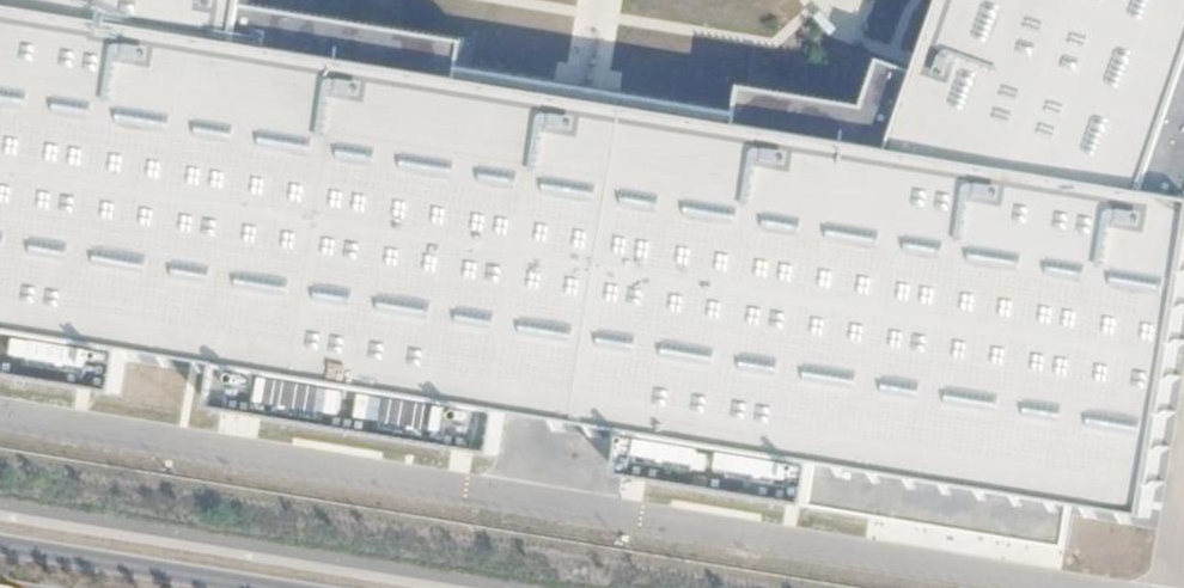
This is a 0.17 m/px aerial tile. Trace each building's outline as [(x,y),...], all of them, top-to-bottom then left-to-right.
[(227,41),(235,0),(0,0),(0,3),(227,41)] [(1183,96),(1183,0),(972,0),(914,161),(1150,198),(1183,96)] [(1142,513),(1183,279),(1183,203),(1150,198),(914,161),(227,41),(0,3),(0,334),(1142,513)]
